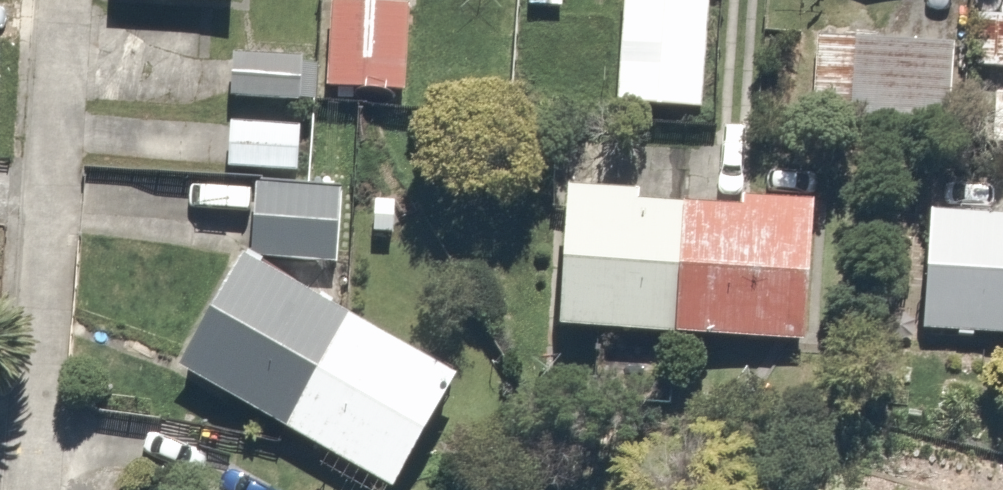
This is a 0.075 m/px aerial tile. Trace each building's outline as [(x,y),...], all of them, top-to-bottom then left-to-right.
[(320,84),(393,85),(394,0),(322,0),(320,84)] [(608,104),(699,108),(704,0),(612,0),(608,104)] [(971,7),(969,64),(1002,65),(1002,8),(971,7)] [(946,35),(812,28),(808,114),(942,120),(946,35)] [(308,57),(229,52),(226,94),(305,99),(308,57)] [(291,116),(223,116),(223,159),(290,159),(291,116)] [(326,178),(253,176),(251,248),(324,250),(326,178)] [(804,199),(555,185),(547,326),(796,340),(804,199)] [(928,207),(919,330),(1002,336),(1002,212),(928,207)] [(254,255),(187,369),(292,430),(359,318),(254,255)] [(359,318),(292,430),(392,489),(405,489),(469,383),(359,318)]
